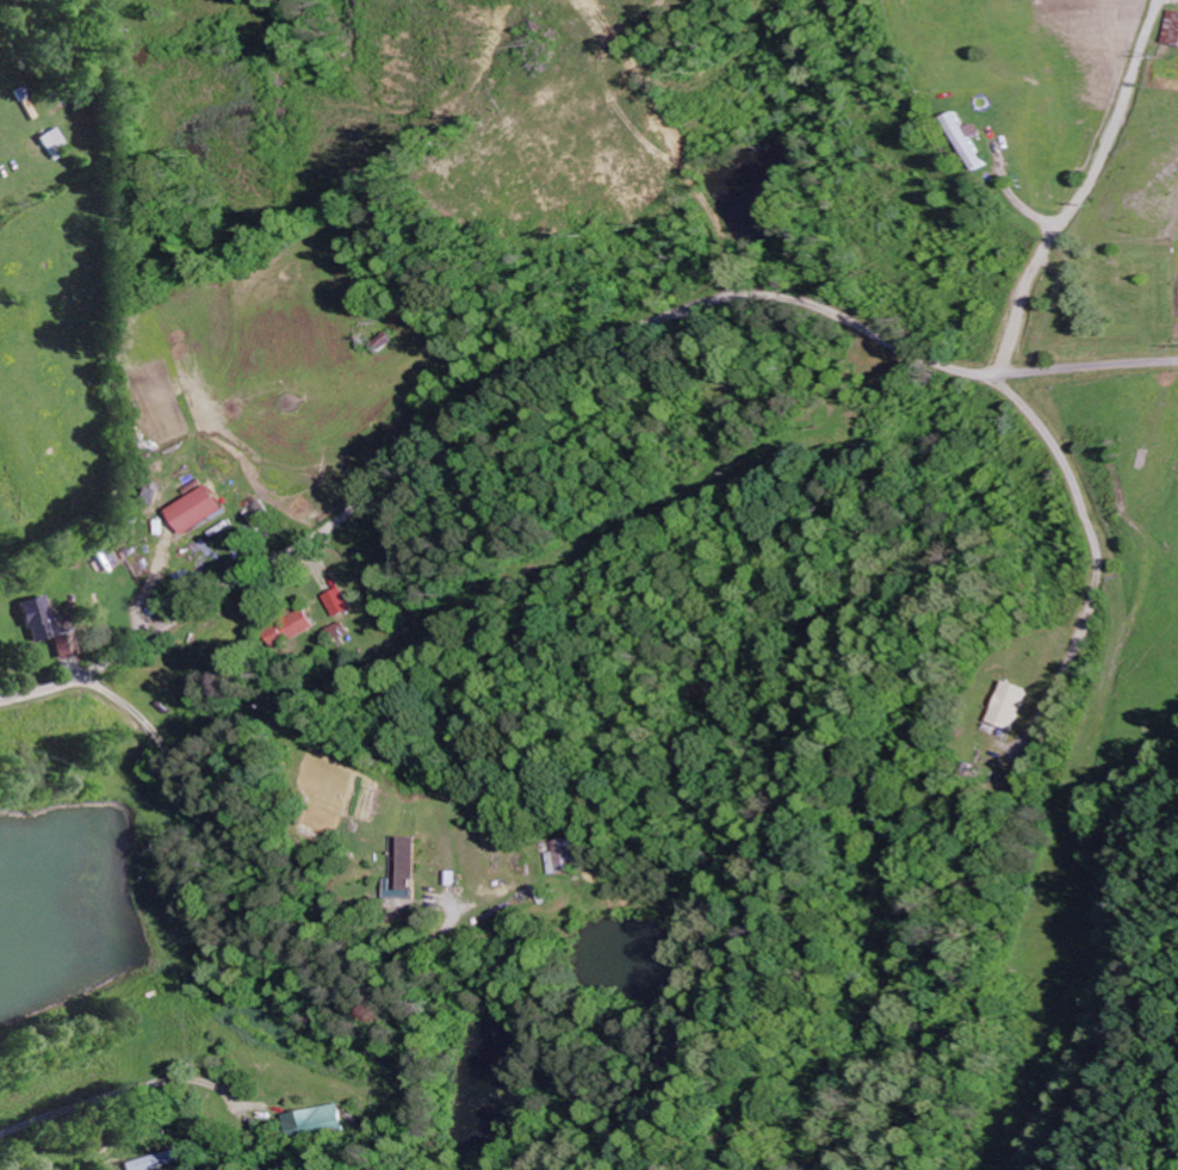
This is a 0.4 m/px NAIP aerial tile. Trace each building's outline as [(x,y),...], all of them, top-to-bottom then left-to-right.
[(1153,12),(1147,44),(1177,49),(1177,16),(1153,12)] [(996,165),(983,139),(990,135),(985,124),(977,128),(969,112),(957,118),(983,171),(996,165)] [(49,160),(67,151),(55,128),(37,137),(49,160)] [(166,508),(180,534),(222,510),(208,484),(166,508)] [(332,617),(351,608),(340,586),(322,595),(332,617)] [(16,602),(28,643),(50,637),(57,659),(65,656),(47,593),(16,602)] [(282,619),(289,638),(312,628),(305,610),(282,619)] [(1013,730),(1031,689),(1009,680),(991,721),(1013,730)] [(395,836),(394,889),(416,889),(417,837),(395,836)] [(554,874),(589,867),(583,836),(556,841),(558,852),(550,853),(554,874)] [(283,1140),(337,1133),(333,1105),(279,1113),(283,1140)] [(128,1169),(146,1169),(180,1160),(176,1148),(126,1163),(128,1169)]
